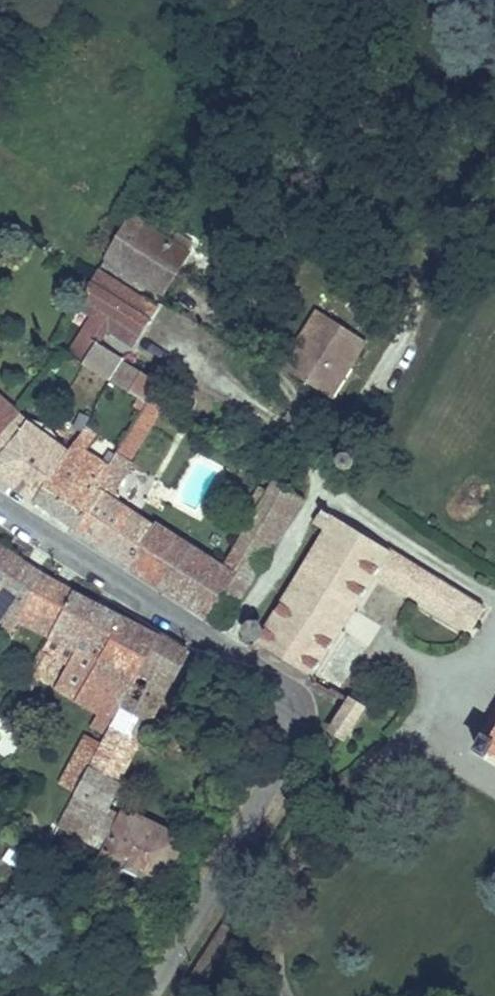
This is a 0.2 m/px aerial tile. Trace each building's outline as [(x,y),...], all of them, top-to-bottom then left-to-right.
[(201,243),(140,205),(117,245),(176,282),(201,243)] [(167,296),(109,259),(86,298),(143,334),(167,296)] [(354,317),(329,301),(294,356),(341,386),(369,343),(346,328),(354,317)] [(376,331),(354,317),(346,328),(369,343),(376,331)] [(168,370),(105,328),(91,349),(123,368),(156,389),(168,370)] [(28,400),(0,378),(0,436),(28,400)] [(111,477),(85,517),(141,554),(163,516),(120,484),(172,398),(157,389),(115,457),(106,473),(111,477)] [(28,400),(0,436),(0,451),(26,470),(26,473),(45,488),(77,439),(28,400)] [(93,414),(77,439),(45,488),(82,516),(85,517),(111,477),(106,473),(115,457),(95,440),(106,423),(93,414)] [(365,446),(355,443),(351,455),(361,458),(365,446)] [(273,556),(316,487),(287,470),(247,539),(256,545),(273,556)] [(268,633),(317,665),(386,560),(482,618),(494,598),(343,504),(334,498),(323,515),(339,525),(268,633)] [(163,516),(141,554),(162,568),(186,526),(166,513),(163,516)] [(182,581),(220,606),(256,545),(247,539),(236,557),(186,526),(162,568),(182,581)] [(34,553),(0,529),(0,574),(13,584),(34,553)] [(220,606),(236,616),(273,556),(256,545),(220,606)] [(54,566),(53,566),(34,553),(13,584),(0,603),(0,604),(1,605),(23,616),(54,566)] [(58,630),(82,580),(54,566),(23,616),(25,617),(58,630)] [(13,584),(0,574),(0,603),(13,584)] [(83,786),(96,761),(121,713),(139,679),(167,624),(115,597),(82,580),(58,630),(50,644),(31,674),(42,681),(62,648),(77,658),(63,681),(105,704),(97,733),(73,779),(83,786)] [(121,713),(152,730),(196,643),(170,625),(167,624),(139,679),(121,713)] [(350,726),(352,726),(353,725),(372,694),(360,687),(358,691),(340,720),(350,726)] [(96,761),(127,778),(152,730),(121,713),(96,761)] [(491,741),(484,737),(475,752),(488,760),(492,753),(494,755),(494,735),(491,741)] [(114,804),(127,778),(96,761),(83,786),(68,815),(80,821),(77,826),(116,845),(113,851),(171,880),(194,833),(135,802),(129,813),(114,804)]
